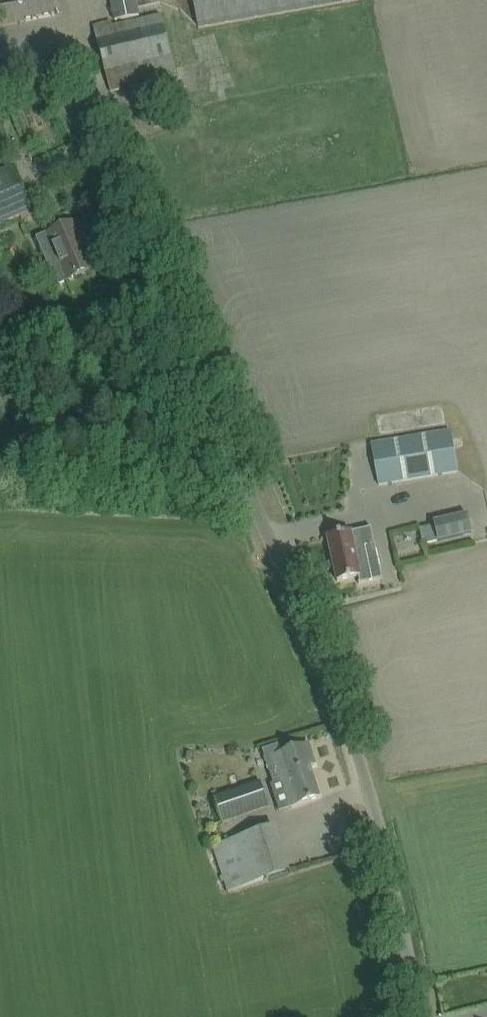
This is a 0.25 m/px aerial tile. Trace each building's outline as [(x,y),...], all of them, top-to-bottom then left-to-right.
[(32,18),(32,16),(62,11),(60,0),(0,0),(0,26),(32,18)] [(116,23),(140,18),(135,0),(110,0),(116,23)] [(199,28),(359,0),(193,0),(199,28)] [(94,31),(111,92),(177,75),(161,15),(94,31)] [(32,212),(14,168),(0,174),(0,226),(32,212)] [(45,255),(48,254),(52,264),(51,264),(59,284),(94,268),(86,249),(84,250),(80,240),(83,239),(77,223),(38,240),(45,255)] [(457,470),(450,429),(372,444),(379,485),(457,470)] [(435,522),(439,541),(472,533),(468,515),(435,522)] [(338,581),(359,577),(360,582),(359,583),(359,584),(383,579),(371,527),(370,527),(370,528),(351,532),(351,531),(328,537),(338,581)] [(282,754),(279,745),(262,750),(274,784),(284,781),(292,807),(320,798),(309,767),(315,765),(308,745),(282,754)] [(214,798),(222,822),(268,807),(260,782),(214,798)] [(213,846),(227,889),(264,876),(249,834),(213,846)]
